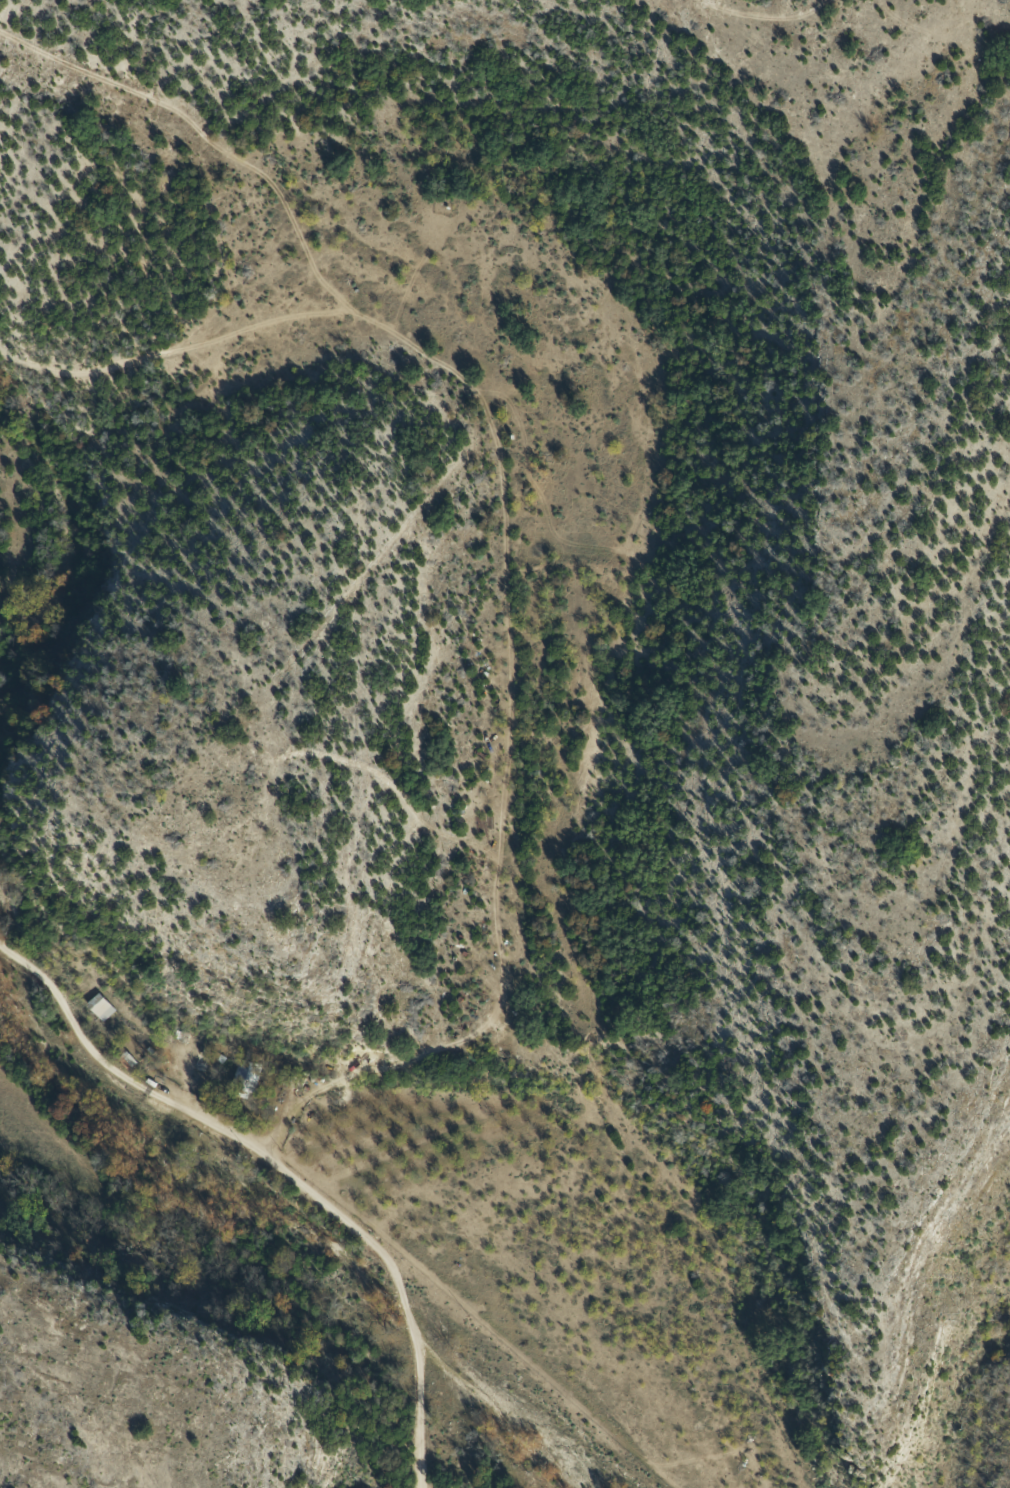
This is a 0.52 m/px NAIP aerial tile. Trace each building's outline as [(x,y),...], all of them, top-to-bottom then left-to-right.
[(111,1010),(93,993),(81,1005),(99,1023),(111,1010)]
